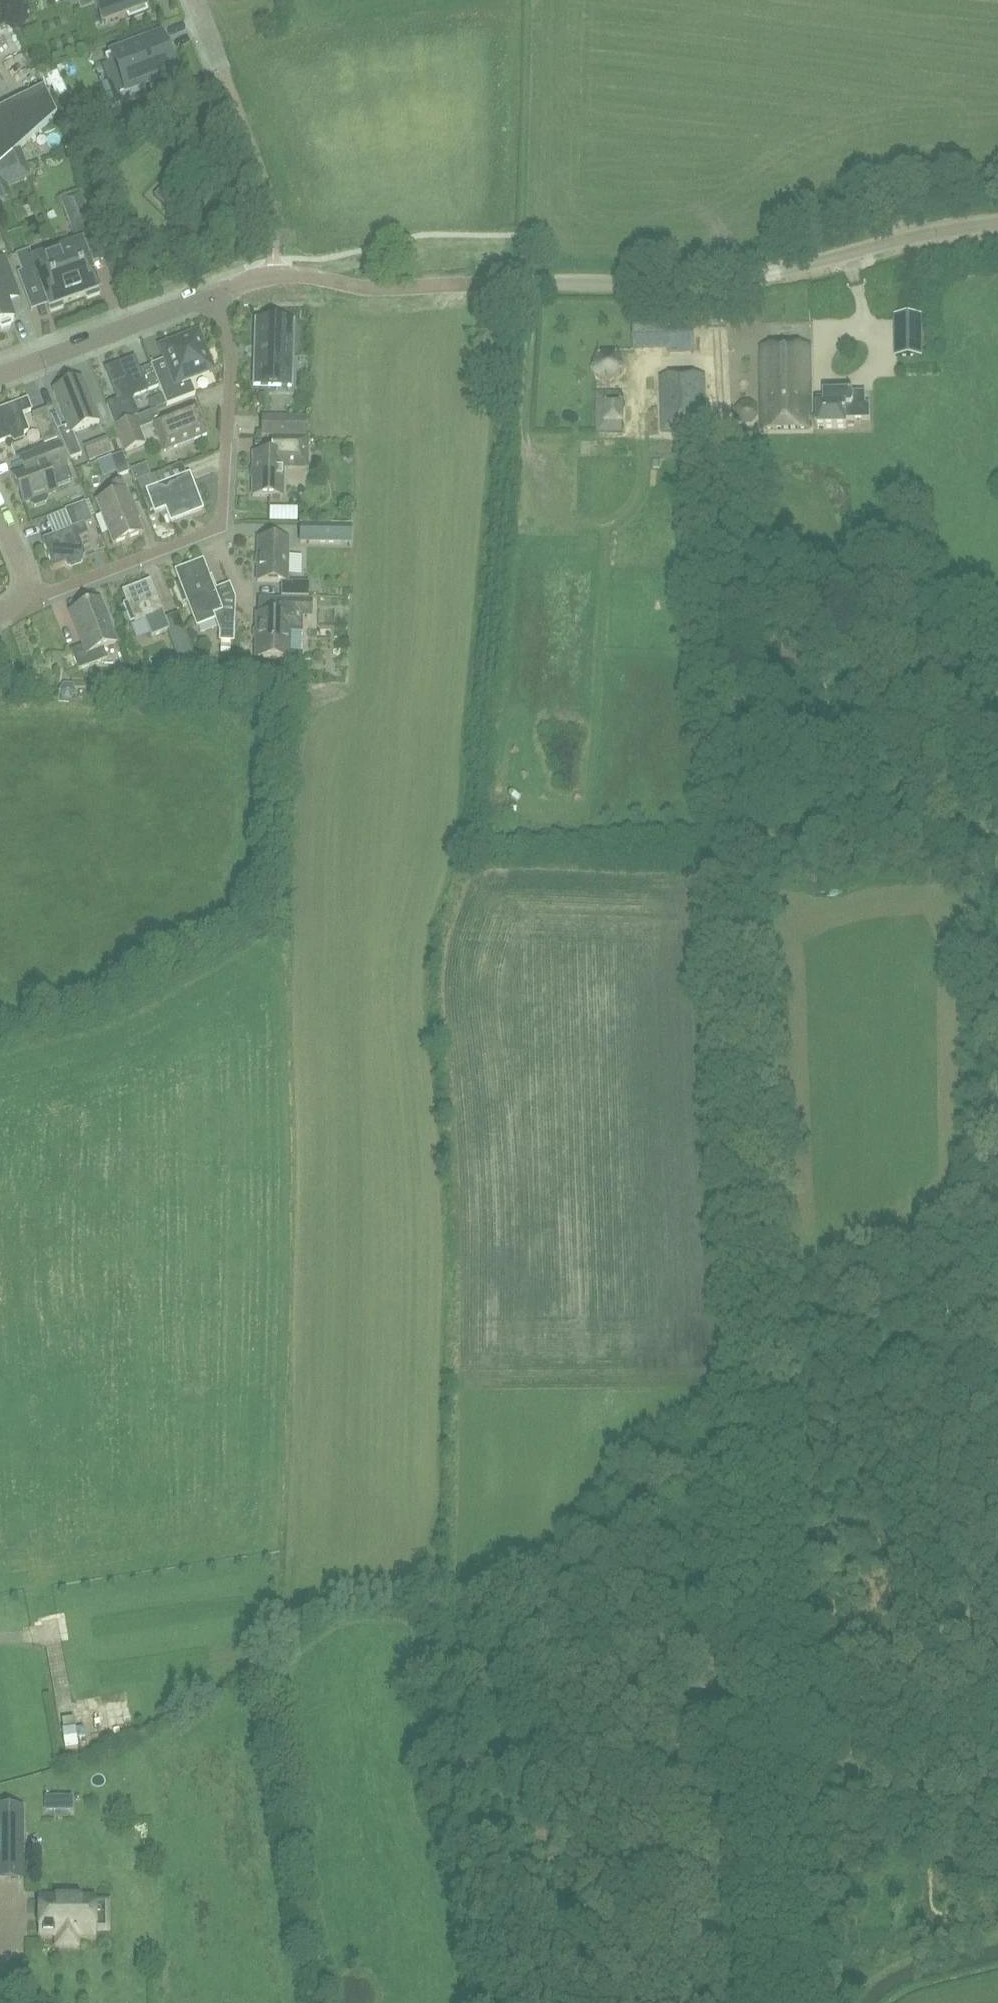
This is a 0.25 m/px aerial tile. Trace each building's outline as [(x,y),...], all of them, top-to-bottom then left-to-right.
[(80,12),(94,7),(96,12),(100,11),(105,24),(127,16),(128,20),(148,12),(143,0),(76,0),(80,12)] [(174,82),(164,55),(158,57),(153,44),(147,46),(142,33),(120,41),(124,50),(104,57),(119,97),(153,84),(155,89),(174,82)] [(9,157),(56,114),(43,88),(9,105),(0,109),(0,166),(9,157)] [(165,208),(180,191),(169,180),(153,197),(165,208)] [(80,192),(61,199),(72,229),(91,222),(80,192)] [(81,243),(57,252),(74,299),(86,295),(87,298),(100,294),(92,273),(93,273),(91,267),(90,268),(81,243)] [(74,299),(57,252),(33,260),(29,249),(15,254),(28,290),(41,285),(50,312),(63,307),(62,303),(74,299)] [(9,294),(17,291),(9,269),(5,258),(0,260),(0,328),(2,330),(9,327),(10,326),(11,322),(13,321),(9,310),(4,296),(9,294)] [(291,386),(293,321),(255,319),(253,384),(291,386)] [(667,352),(692,351),(692,324),(667,325),(667,352)] [(162,347),(166,359),(151,365),(166,405),(195,394),(189,377),(211,369),(202,346),(203,342),(201,337),(192,332),(186,335),(185,338),(162,347)] [(897,353),(921,352),(920,337),(896,337),(897,353)] [(809,348),(761,348),(762,430),(809,429),(809,348)] [(134,358),(106,369),(118,400),(107,405),(115,425),(135,417),(137,416),(133,407),(129,397),(146,391),(134,358)] [(660,431),(706,430),(705,375),(659,376),(660,431)] [(70,459),(71,458),(75,469),(83,466),(79,455),(82,454),(73,432),(100,422),(92,403),(89,405),(79,380),(53,390),(67,426),(56,430),(70,459)] [(846,421),(870,420),(869,406),(865,406),(865,394),(824,394),(824,399),(817,399),(817,429),(846,428),(846,421)] [(31,410),(27,399),(9,406),(0,410),(0,442),(9,438),(28,431),(21,414),(31,410)] [(207,435),(196,407),(153,423),(164,451),(207,435)] [(31,414),(43,444),(58,438),(46,408),(31,414)] [(261,416),(260,436),(306,438),(306,417),(261,416)] [(146,443),(140,428),(135,417),(115,425),(114,425),(124,451),(146,443)] [(308,438),(306,438),(260,436),(260,437),(273,437),(272,454),(254,453),(253,495),(282,496),(283,468),(293,468),(294,455),(308,455),(308,438)] [(63,469),(66,467),(57,443),(15,459),(15,460),(20,473),(13,476),(24,505),(30,502),(31,505),(35,507),(47,503),(49,498),(48,495),(57,492),(50,474),(63,469)] [(110,457),(117,476),(129,472),(122,452),(110,457)] [(89,475),(102,464),(95,456),(82,467),(89,475)] [(203,509),(185,462),(136,481),(140,492),(139,493),(146,507),(145,508),(148,515),(165,509),(170,522),(203,509)] [(113,544),(142,533),(122,482),(111,486),(114,495),(97,502),(113,544)] [(79,538),(88,534),(85,525),(92,522),(84,502),(64,509),(71,528),(42,539),(53,568),(64,563),(69,568),(82,563),(83,556),(86,555),(79,538)] [(57,507),(22,524),(27,534),(43,527),(47,535),(66,525),(57,507)] [(309,596),(309,581),(287,581),(288,539),(258,539),(257,581),(281,581),(281,596),(309,596)] [(223,611),(214,589),(203,560),(175,570),(197,626),(216,619),(214,614),(223,611)] [(122,591),(127,603),(123,604),(130,623),(134,622),(135,623),(152,617),(158,634),(169,629),(150,580),(122,591)] [(311,616),(311,601),(279,600),(278,614),(256,614),(255,658),(289,659),(290,629),(301,629),(301,616),(311,616)] [(79,670),(93,664),(107,659),(102,648),(116,642),(110,625),(106,626),(96,601),(71,611),(84,645),(71,650),(79,670)] [(233,640),(234,618),(221,617),(220,631),(220,640),(233,640)] [(185,630),(169,636),(180,662),(195,656),(185,630)] [(12,666),(9,667),(3,670),(8,683),(9,682),(17,679),(12,666)] [(131,1659),(133,1670),(150,1667),(148,1656),(131,1659)] [(96,1740),(106,1739),(103,1719),(93,1721),(96,1740)] [(13,1831),(21,1832),(21,1807),(0,1807),(0,1855),(13,1855),(13,1831)] [(40,1898),(40,1936),(58,1936),(58,1946),(78,1946),(78,1936),(95,1936),(94,1898),(40,1898)]
